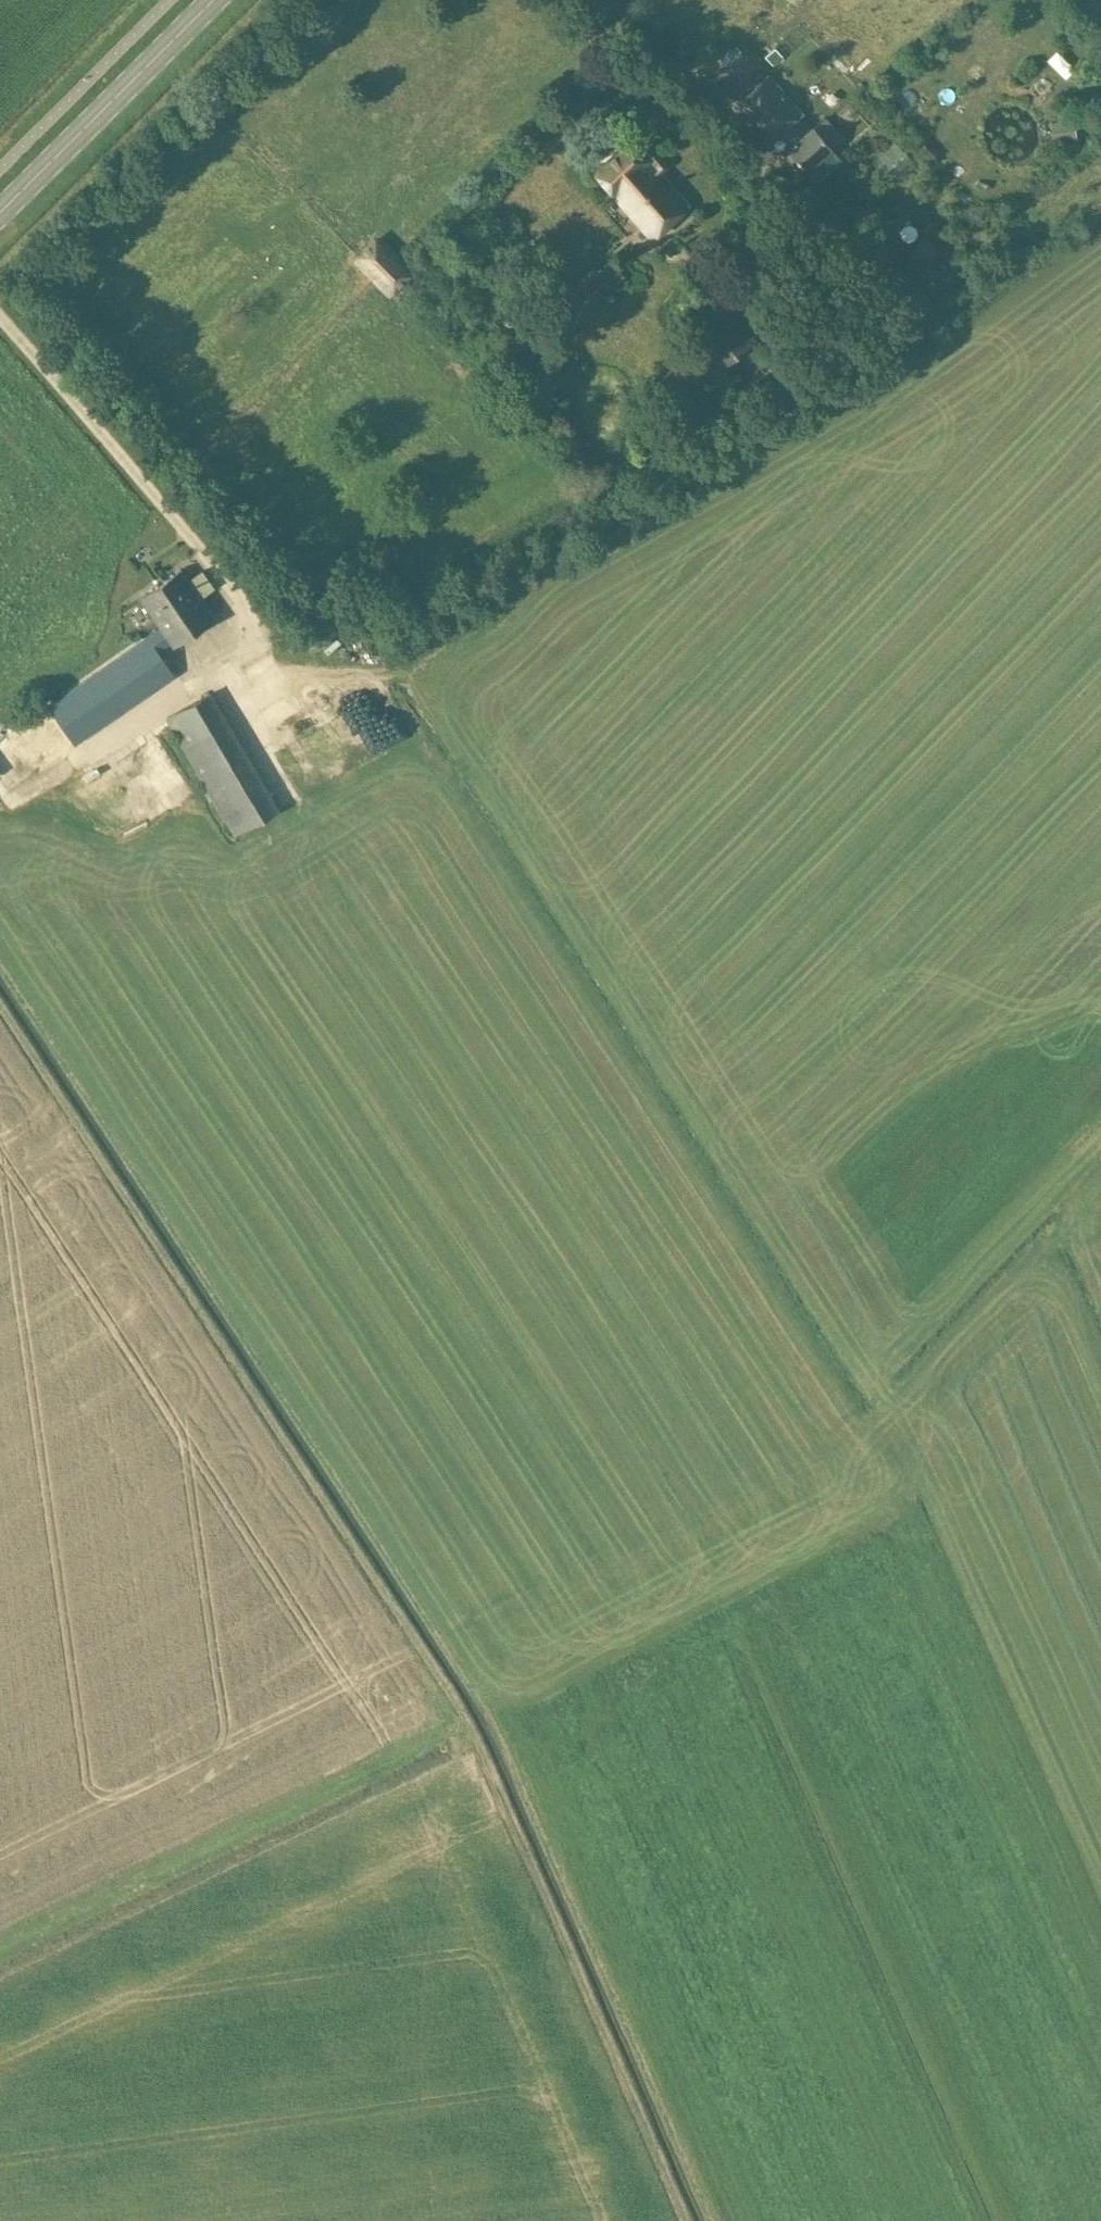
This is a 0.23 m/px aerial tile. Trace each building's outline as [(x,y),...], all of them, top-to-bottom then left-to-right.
[(767,146),(780,134),(791,147),(787,151),(805,172),(806,170),(817,183),(843,160),(813,127),(810,130),(798,117),(802,114),(768,76),(732,107),(767,146)] [(1078,137),(1075,118),(1046,123),(1049,142),(1078,137)] [(593,172),(642,227),(651,237),(686,206),(656,172),(664,165),(653,153),(645,160),(628,140),(593,172)] [(416,272),(379,234),(352,261),(388,300),(416,272)] [(584,283),(599,299),(626,277),(612,260),(584,283)] [(719,297),(683,329),(699,347),(669,372),(690,396),(720,384),(729,375),(724,369),(756,340),(719,297)] [(140,597),(160,627),(144,639),(46,706),(74,746),(175,677),(155,653),(171,642),(174,647),(214,620),(180,570),(140,597)] [(165,719),(234,837),(235,837),(281,812),(280,811),(212,692),(165,719)]
